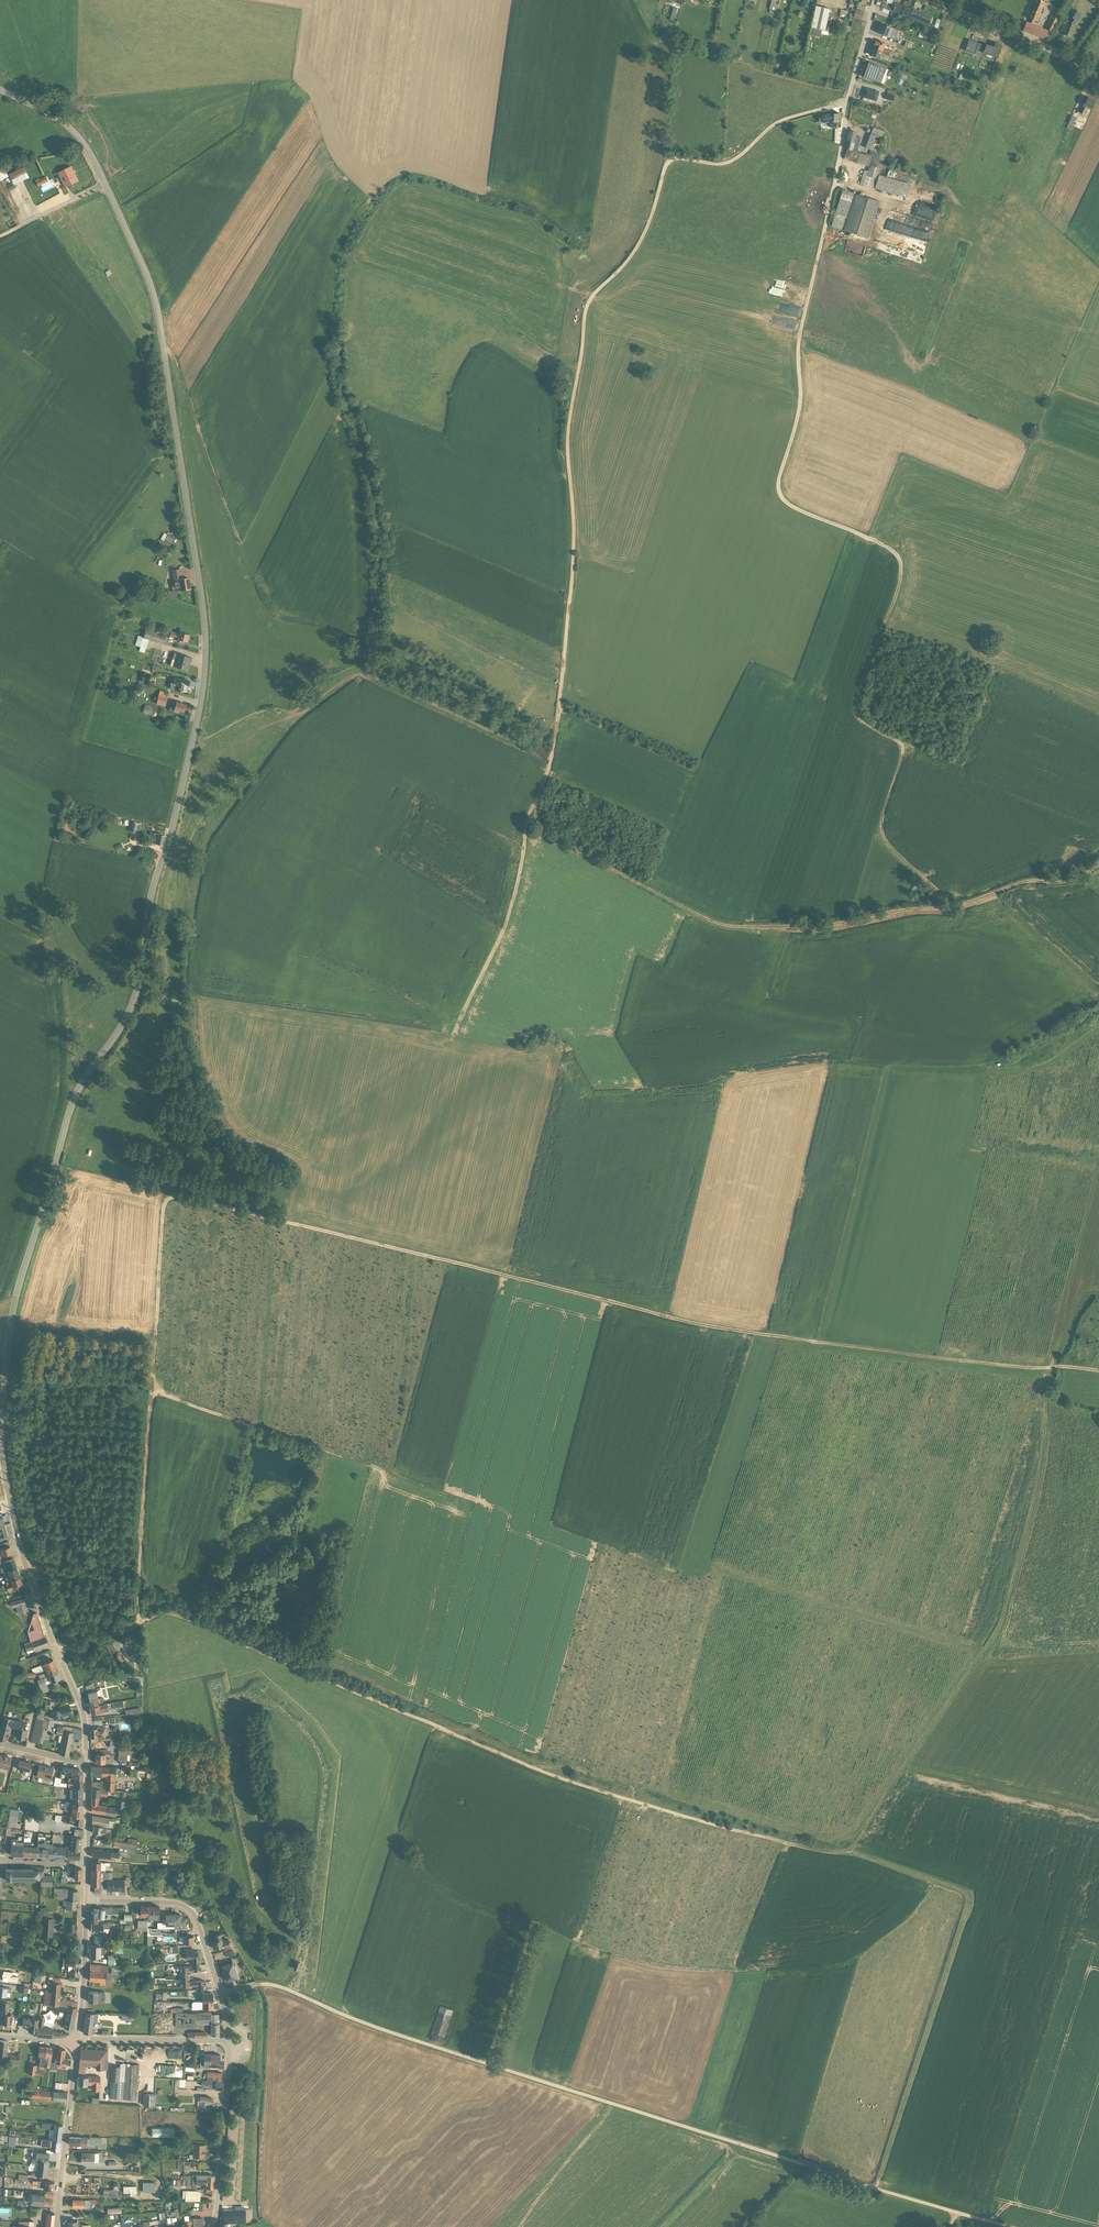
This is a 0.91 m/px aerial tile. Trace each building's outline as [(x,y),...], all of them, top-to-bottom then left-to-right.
[(773,14),(774,11),(776,12),(778,6),(775,6),(777,0),(776,0),(771,0),(769,9),(770,9),(769,13),(773,14)] [(887,0),(883,0),(882,2),(877,0),(876,6),(881,8),(884,9),(887,0)] [(884,9),(889,11),(893,0),(887,0),(884,9)] [(889,11),(900,15),(904,6),(895,3),(896,0),(893,0),(889,11)] [(1038,0),(1033,0),(1031,3),(1035,5),(1032,10),(1031,10),(1027,18),(1037,22),(1041,14),(1040,13),(1042,8),(1043,8),(1045,3),(1038,0)] [(827,23),(830,9),(815,6),(811,28),(828,31),(830,23),(827,23)] [(912,9),(904,6),(900,15),(909,19),(912,9)] [(912,9),(909,19),(928,26),(931,17),(912,9)] [(853,18),(861,20),(863,12),(855,10),(853,18)] [(1074,26),(1082,14),(1081,14),(1076,10),(1072,18),(1073,19),(1071,24),(1064,22),(1060,31),(1067,34),(1066,36),(1070,38),(1075,26),(1074,26)] [(1046,40),(1061,16),(1055,12),(1049,22),(1046,26),(1047,26),(1046,27),(1045,29),(1026,21),(1022,30),(1046,40)] [(880,24),(877,33),(894,40),(898,30),(880,24)] [(809,35),(820,38),(821,34),(827,36),(828,31),(811,28),(809,35)] [(928,34),(920,31),(918,37),(926,40),(928,34)] [(966,47),(997,58),(1001,45),(995,43),(993,48),(968,40),(966,47)] [(892,56),(897,57),(898,54),(891,51),(891,50),(884,48),(885,44),(880,41),(879,43),(876,42),(873,49),(892,56)] [(891,58),(892,56),(873,49),(870,56),(880,60),(881,58),(890,62),(891,58)] [(878,77),(882,78),(886,70),(880,67),(879,70),(874,68),(876,65),(869,62),(868,62),(865,71),(867,72),(865,78),(875,82),(878,77)] [(863,97),(877,101),(879,92),(865,88),(863,97)] [(1084,101),(1079,113),(1084,115),(1087,108),(1091,110),(1095,101),(1087,98),(1086,102),(1084,101)] [(829,114),(822,116),(824,123),(829,122),(831,122),(830,128),(836,128),(837,121),(838,121),(838,114),(837,114),(837,112),(834,112),(834,114),(829,114)] [(1076,118),(1071,116),(1066,128),(1070,130),(1076,118)] [(907,198),(910,184),(879,175),(886,155),(876,152),(881,139),(881,138),(883,132),(873,127),(865,148),(870,150),(869,154),(865,153),(865,154),(857,152),(861,137),(860,137),(856,136),(857,133),(856,133),(849,131),(844,148),(846,149),(844,159),(868,167),(867,171),(863,170),(859,185),(874,189),(907,198)] [(23,167),(8,174),(13,185),(23,181),(24,181),(34,202),(51,194),(35,162),(24,168),(23,167)] [(8,177),(1,163),(0,164),(0,181),(8,177)] [(65,187),(77,181),(71,167),(58,173),(65,187)] [(831,227),(868,238),(880,202),(842,189),(842,190),(831,227)] [(170,545),(166,543),(161,550),(166,553),(170,545)] [(182,579),(181,573),(180,570),(176,570),(172,571),(173,581),(170,581),(172,591),(168,592),(169,598),(176,600),(176,591),(190,589),(188,578),(182,579)] [(166,636),(145,630),(143,638),(164,644),(166,636)] [(171,632),(169,637),(176,640),(176,641),(181,642),(182,641),(187,642),(189,635),(179,632),(178,634),(171,632)] [(139,652),(144,653),(146,649),(149,639),(138,636),(135,646),(140,647),(139,652)] [(172,659),(170,666),(172,666),(188,671),(191,658),(174,653),(172,659)] [(145,684),(147,672),(141,671),(139,683),(145,684)] [(171,679),(170,689),(174,690),(174,691),(187,692),(188,686),(189,680),(174,678),(174,679),(171,679)] [(165,707),(169,692),(167,692),(167,693),(160,691),(156,704),(165,707)] [(171,701),(169,710),(178,713),(179,710),(184,712),(186,705),(171,701)] [(142,713),(153,716),(155,708),(145,705),(142,713)] [(141,824),(133,822),(131,832),(139,834),(141,824)] [(148,842),(163,846),(165,836),(150,832),(148,842)] [(8,1541),(0,1545),(0,1557),(12,1554),(10,1546),(8,1541)] [(0,1569),(2,1573),(16,1568),(13,1559),(3,1563),(4,1568),(0,1569)] [(32,1562),(34,1568),(40,1566),(38,1560),(32,1562)] [(16,1568),(6,1572),(7,1575),(8,1574),(10,1580),(19,1577),(16,1568)] [(22,1584),(19,1577),(10,1580),(6,1582),(7,1586),(6,1586),(7,1590),(17,1587),(17,1586),(22,1584)] [(25,1598),(11,1602),(12,1608),(16,1607),(18,1614),(29,1611),(25,1598)] [(37,1614),(36,1613),(35,1612),(33,1613),(30,1624),(30,1625),(32,1624),(34,1631),(28,1633),(30,1642),(24,1644),(27,1654),(34,1651),(35,1651),(49,1645),(45,1637),(44,1637),(37,1614)] [(113,1642),(106,1645),(110,1654),(115,1651),(115,1652),(118,1650),(113,1642)] [(118,1651),(114,1654),(120,1664),(125,1661),(124,1659),(123,1660),(118,1651)] [(32,1670),(33,1672),(39,1672),(55,1666),(53,1660),(43,1663),(44,1664),(31,1669),(32,1670)] [(39,1676),(40,1679),(57,1672),(55,1666),(46,1670),(47,1672),(40,1675),(39,1676)] [(37,1680),(41,1692),(48,1690),(46,1684),(60,1679),(57,1672),(37,1680)] [(89,1701),(90,1706),(99,1704),(99,1702),(102,1702),(102,1697),(98,1697),(97,1689),(88,1691),(92,1700),(89,1701)] [(99,1704),(90,1706),(91,1714),(100,1712),(100,1713),(109,1711),(107,1703),(99,1704)] [(56,1711),(51,1712),(54,1720),(58,1719),(58,1720),(68,1716),(67,1715),(72,1713),(69,1706),(66,1707),(65,1704),(59,1706),(60,1709),(60,1710),(56,1712),(56,1711)] [(45,1711),(38,1709),(31,1742),(38,1744),(38,1743),(45,1711)] [(25,1740),(26,1730),(22,1729),(24,1722),(4,1717),(0,1730),(0,1740),(6,1741),(10,1727),(18,1729),(16,1738),(25,1740)] [(82,1728),(57,1725),(56,1735),(60,1736),(58,1742),(61,1743),(58,1755),(68,1757),(72,1738),(81,1739),(82,1728)] [(102,1738),(105,1738),(106,1728),(90,1728),(90,1738),(91,1743),(95,1743),(95,1741),(102,1741),(102,1738)] [(96,1763),(110,1763),(110,1762),(109,1762),(109,1755),(96,1754),(96,1763)] [(9,1770),(12,1758),(0,1755),(0,1767),(9,1770)] [(19,1760),(17,1769),(26,1771),(25,1774),(28,1774),(29,1771),(31,1763),(19,1760)] [(40,1764),(37,1776),(52,1779),(54,1768),(40,1764)] [(72,1778),(82,1778),(82,1773),(79,1769),(63,1766),(62,1766),(61,1773),(72,1775),(72,1778)] [(108,1790),(114,1791),(115,1777),(115,1767),(90,1766),(90,1776),(104,1777),(104,1781),(101,1781),(91,1781),(91,1788),(108,1790)] [(54,1786),(67,1787),(68,1784),(61,1783),(61,1782),(61,1779),(61,1778),(55,1777),(55,1778),(54,1786)] [(82,1778),(73,1778),(73,1783),(68,1783),(68,1787),(69,1788),(82,1789),(82,1778)] [(69,1788),(70,1799),(73,1799),(73,1803),(83,1804),(82,1789),(69,1788)] [(100,1796),(107,1797),(108,1790),(91,1788),(91,1796),(100,1797),(100,1796)] [(126,1792),(122,1792),(121,1800),(130,1802),(131,1798),(126,1797),(126,1792)] [(91,1796),(91,1807),(91,1812),(123,1817),(124,1812),(124,1810),(129,1811),(131,1802),(130,1802),(117,1800),(116,1800),(115,1807),(98,1804),(99,1798),(99,1797),(91,1796)] [(83,1804),(73,1803),(65,1802),(64,1811),(71,1812),(83,1814),(83,1808),(83,1804)] [(19,1810),(10,1809),(9,1816),(18,1817),(19,1810)] [(83,1818),(64,1816),(63,1822),(69,1823),(69,1824),(82,1826),(83,1818)] [(119,1820),(92,1816),(92,1825),(108,1827),(118,1828),(119,1820)] [(105,1835),(114,1836),(115,1829),(108,1829),(108,1827),(94,1825),(92,1833),(96,1834),(95,1838),(104,1839),(105,1835)] [(83,1830),(74,1829),(73,1837),(81,1838),(83,1838),(83,1830)] [(10,1854),(23,1855),(24,1842),(24,1840),(24,1836),(17,1835),(16,1839),(11,1839),(10,1854)] [(73,1837),(67,1836),(67,1841),(70,1841),(69,1846),(66,1845),(66,1847),(66,1850),(67,1850),(67,1849),(80,1851),(81,1838),(73,1837)] [(37,1847),(37,1856),(42,1856),(42,1857),(44,1858),(45,1840),(38,1839),(37,1847)] [(24,1842),(23,1855),(37,1856),(37,1847),(34,1846),(34,1842),(30,1842),(30,1840),(24,1840),(24,1842)] [(52,1840),(45,1840),(44,1858),(51,1858),(52,1847),(52,1840)] [(105,1840),(106,1840),(106,1844),(105,1844),(105,1846),(113,1846),(113,1847),(119,1848),(118,1852),(127,1853),(135,1853),(136,1844),(105,1840)] [(66,1847),(52,1847),(51,1858),(57,1858),(65,1858),(66,1850),(66,1847)] [(80,1851),(67,1849),(66,1859),(79,1860),(80,1851)] [(110,1857),(119,1858),(119,1856),(127,1857),(127,1853),(92,1850),(92,1857),(98,1858),(97,1862),(99,1862),(99,1858),(110,1859),(110,1857)] [(92,1862),(92,1870),(105,1870),(105,1866),(109,1866),(110,1863),(92,1862)] [(74,1879),(81,1879),(81,1869),(68,1868),(67,1877),(74,1877),(74,1879)] [(37,1883),(40,1883),(41,1870),(34,1870),(34,1869),(11,1869),(5,1869),(5,1872),(5,1877),(5,1880),(10,1880),(34,1880),(34,1879),(37,1879),(37,1883)] [(43,1870),(41,1870),(40,1883),(40,1886),(41,1886),(47,1886),(52,1886),(52,1879),(52,1876),(43,1876),(43,1870)] [(100,1870),(92,1870),(91,1886),(94,1886),(94,1893),(99,1894),(100,1870)] [(105,1872),(104,1880),(107,1880),(107,1890),(123,1891),(124,1886),(129,1886),(129,1877),(126,1877),(125,1879),(123,1879),(123,1880),(112,1880),(112,1872),(105,1872)] [(63,1900),(65,1900),(77,1900),(78,1891),(68,1890),(68,1888),(54,1888),(54,1898),(63,1900)] [(77,1909),(77,1900),(65,1900),(63,1900),(64,1905),(65,1906),(66,1909),(77,1909)] [(147,1931),(147,1906),(140,1906),(140,1916),(144,1916),(144,1921),(137,1920),(137,1931),(147,1931)] [(159,1907),(147,1906),(147,1919),(159,1920),(159,1907)] [(91,1911),(91,1922),(97,1922),(98,1921),(100,1922),(100,1919),(104,1919),(104,1913),(112,1914),(113,1907),(100,1908),(94,1907),(94,1908),(93,1911),(91,1911)] [(162,1928),(175,1928),(174,1914),(165,1915),(165,1919),(162,1919),(162,1928)] [(180,1914),(174,1914),(175,1928),(186,1928),(186,1918),(182,1918),(182,1916),(180,1916),(180,1914)] [(39,1924),(38,1938),(59,1940),(60,1935),(53,1935),(54,1918),(43,1917),(43,1924),(39,1924)] [(76,1931),(76,1923),(62,1923),(62,1927),(60,1927),(59,1932),(66,1932),(71,1933),(71,1931),(76,1931)] [(91,1923),(91,1931),(103,1931),(108,1931),(108,1929),(108,1927),(113,1927),(113,1923),(91,1923)] [(147,1936),(175,1936),(175,1933),(165,1933),(165,1932),(161,1932),(160,1929),(147,1928),(147,1936)] [(183,1932),(176,1932),(176,1937),(183,1937),(183,1943),(193,1943),(193,1936),(188,1936),(188,1935),(183,1935),(183,1932)] [(222,1946),(223,1948),(230,1946),(228,1939),(222,1940),(220,1934),(215,1936),(216,1941),(212,1942),(213,1949),(222,1946)] [(94,1937),(94,1945),(104,1946),(105,1937),(94,1937)] [(90,1945),(90,1957),(100,1957),(101,1954),(104,1954),(105,1953),(105,1948),(106,1948),(106,1946),(104,1946),(94,1945),(90,1945)] [(192,1962),(200,1962),(200,1959),(198,1959),(197,1951),(193,1951),(193,1949),(185,1949),(185,1959),(192,1959),(192,1962)] [(108,1966),(116,1966),(115,1955),(107,1955),(108,1966)] [(65,1974),(75,1975),(75,1968),(72,1968),(72,1962),(75,1962),(75,1958),(62,1958),(61,1966),(64,1966),(64,1972),(65,1972),(65,1974)] [(201,1968),(200,1968),(200,1962),(192,1962),(192,1966),(180,1966),(180,1986),(197,1986),(197,1990),(205,1990),(205,1984),(205,1982),(205,1981),(189,1981),(189,1971),(200,1971),(200,1969),(201,1969),(201,1968)] [(237,1978),(233,1962),(222,1966),(226,1981),(237,1978)] [(90,1964),(89,1981),(100,1982),(99,1985),(105,1985),(105,1982),(111,1982),(112,1975),(119,1975),(119,1966),(109,1966),(109,1967),(111,1967),(111,1972),(108,1972),(108,1966),(90,1964)] [(13,1972),(3,1971),(2,1980),(18,1983),(19,1976),(13,1975),(13,1972)] [(47,1982),(47,1990),(59,1991),(60,1983),(60,1979),(52,1978),(52,1979),(49,1979),(48,1982),(47,1982)] [(0,1987),(0,1996),(6,1997),(6,1996),(10,1997),(11,1988),(7,1988),(0,1987)] [(43,2004),(57,2005),(77,2008),(78,2002),(59,2000),(59,1991),(47,1990),(45,1990),(43,2004)] [(105,1992),(88,1992),(88,2002),(104,2003),(105,1992)] [(199,1993),(199,2001),(212,2001),(212,1992),(201,1992),(201,1993),(199,1993)] [(3,2002),(2,2015),(3,2016),(2,2021),(0,2020),(0,2023),(6,2024),(6,2025),(9,2025),(9,2024),(10,2024),(11,2014),(8,2014),(9,2003),(3,2002)] [(72,2030),(77,2008),(57,2005),(57,2011),(66,2012),(64,2028),(72,2030)] [(453,2009),(440,2005),(429,2039),(442,2043),(453,2009)] [(93,2022),(97,2023),(98,2013),(86,2013),(83,2033),(91,2034),(93,2022)] [(219,2014),(211,2014),(210,2024),(211,2035),(219,2035),(219,2014)] [(39,2016),(38,2020),(36,2033),(36,2036),(59,2038),(66,2036),(66,2033),(60,2032),(60,2031),(53,2030),(54,2022),(47,2021),(48,2017),(39,2016)] [(28,2031),(36,2033),(38,2020),(23,2017),(22,2027),(28,2028),(28,2031)] [(42,2075),(44,2066),(46,2047),(39,2046),(38,2056),(39,2056),(38,2069),(37,2069),(37,2065),(29,2064),(27,2074),(42,2075)] [(9,2062),(10,2055),(7,2055),(7,2048),(0,2047),(0,2061),(9,2062)] [(52,2048),(46,2047),(44,2066),(50,2066),(50,2070),(56,2071),(57,2065),(57,2059),(55,2058),(54,2058),(54,2062),(51,2062),(52,2048)] [(57,2049),(55,2058),(57,2059),(57,2065),(66,2066),(67,2058),(64,2058),(65,2050),(57,2049)] [(96,2070),(106,2070),(107,2050),(81,2049),(79,2064),(77,2084),(87,2085),(88,2076),(84,2075),(85,2065),(96,2066),(96,2070)] [(11,2062),(11,2065),(18,2066),(20,2053),(17,2053),(17,2055),(10,2055),(9,2062),(11,2062)] [(196,2064),(196,2067),(210,2068),(210,2054),(204,2053),(200,2053),(200,2060),(200,2064),(196,2064)] [(210,2066),(219,2067),(219,2054),(210,2054),(210,2066)] [(136,2100),(139,2065),(120,2063),(120,2066),(111,2066),(109,2098),(136,2100)] [(222,2072),(207,2071),(206,2079),(221,2080),(222,2072)] [(92,2085),(92,2091),(99,2091),(100,2076),(88,2076),(87,2085),(92,2085)] [(178,2088),(185,2088),(185,2079),(175,2079),(172,2079),(171,2086),(178,2087),(178,2088)] [(209,2088),(223,2089),(223,2081),(202,2080),(201,2086),(208,2086),(207,2087),(209,2088)] [(66,2101),(67,2092),(53,2090),(40,2089),(31,2088),(30,2097),(39,2098),(38,2099),(66,2101)] [(155,2094),(143,2094),(143,2105),(155,2106),(155,2094)] [(198,2096),(197,2108),(198,2108),(208,2109),(209,2101),(211,2102),(211,2097),(200,2096),(199,2096),(198,2096)] [(107,2123),(109,2108),(99,2107),(99,2112),(94,2111),(92,2128),(103,2129),(104,2123),(107,2123)] [(39,2125),(36,2124),(35,2128),(49,2129),(48,2139),(60,2141),(62,2125),(39,2122),(39,2125)] [(50,2150),(59,2151),(60,2141),(41,2138),(41,2139),(22,2137),(22,2144),(30,2145),(31,2144),(41,2145),(41,2144),(45,2145),(45,2146),(50,2147),(50,2150)] [(81,2138),(81,2145),(86,2146),(86,2144),(93,2144),(93,2138),(81,2138)] [(107,2138),(93,2138),(93,2144),(93,2145),(98,2145),(98,2148),(106,2149),(106,2144),(107,2138)] [(193,2143),(193,2156),(204,2156),(204,2148),(206,2148),(206,2143),(193,2143)] [(49,2153),(31,2151),(30,2155),(32,2156),(31,2163),(29,2166),(48,2168),(49,2161),(44,2160),(44,2158),(41,2158),(41,2157),(48,2158),(49,2153)] [(95,2152),(81,2152),(81,2163),(95,2163),(95,2162),(99,2162),(99,2153),(95,2153),(95,2152)] [(185,2168),(185,2160),(177,2159),(177,2168),(185,2168)] [(24,2166),(24,2169),(31,2170),(30,2176),(36,2177),(37,2176),(42,2176),(43,2175),(47,2176),(48,2168),(29,2166),(24,2166)] [(204,2174),(181,2174),(181,2176),(182,2177),(182,2179),(185,2179),(185,2183),(190,2183),(193,2184),(195,2184),(195,2182),(203,2182),(204,2174)] [(214,2175),(204,2174),(204,2182),(203,2186),(203,2189),(210,2190),(210,2187),(213,2187),(214,2175)] [(54,2183),(33,2180),(32,2184),(37,2185),(37,2187),(43,2188),(43,2189),(53,2190),(54,2183)] [(77,2189),(77,2181),(64,2181),(64,2189),(77,2189)] [(142,2191),(155,2191),(155,2182),(142,2182),(142,2191)] [(185,2197),(185,2199),(199,2199),(200,2195),(202,2195),(202,2188),(195,2188),(195,2189),(185,2189),(182,2189),(182,2197),(185,2197)] [(31,2194),(30,2203),(32,2204),(44,2205),(45,2194),(33,2193),(33,2194),(31,2194)] [(101,2203),(101,2200),(89,2200),(85,2200),(72,2199),(72,2207),(84,2208),(85,2207),(89,2207),(90,2203),(101,2203)] [(223,2209),(223,2223),(246,2223),(246,2221),(250,2221),(250,2217),(251,2217),(251,2210),(250,2210),(250,2209),(245,2209),(245,2208),(234,2208),(234,2207),(231,2207),(231,2209),(223,2209)] [(45,2226),(53,2226),(54,2214),(46,2213),(45,2226)] [(193,2226),(201,2225),(202,2225),(203,2224),(204,2223),(204,2222),(205,2221),(205,2220),(204,2219),(204,2218),(203,2217),(202,2216),(201,2216),(188,2217),(189,2220),(193,2219),(193,2223),(193,2226)] [(167,2218),(168,2226),(176,2226),(176,2225),(172,2225),(172,2221),(171,2221),(170,2218),(167,2218)]
